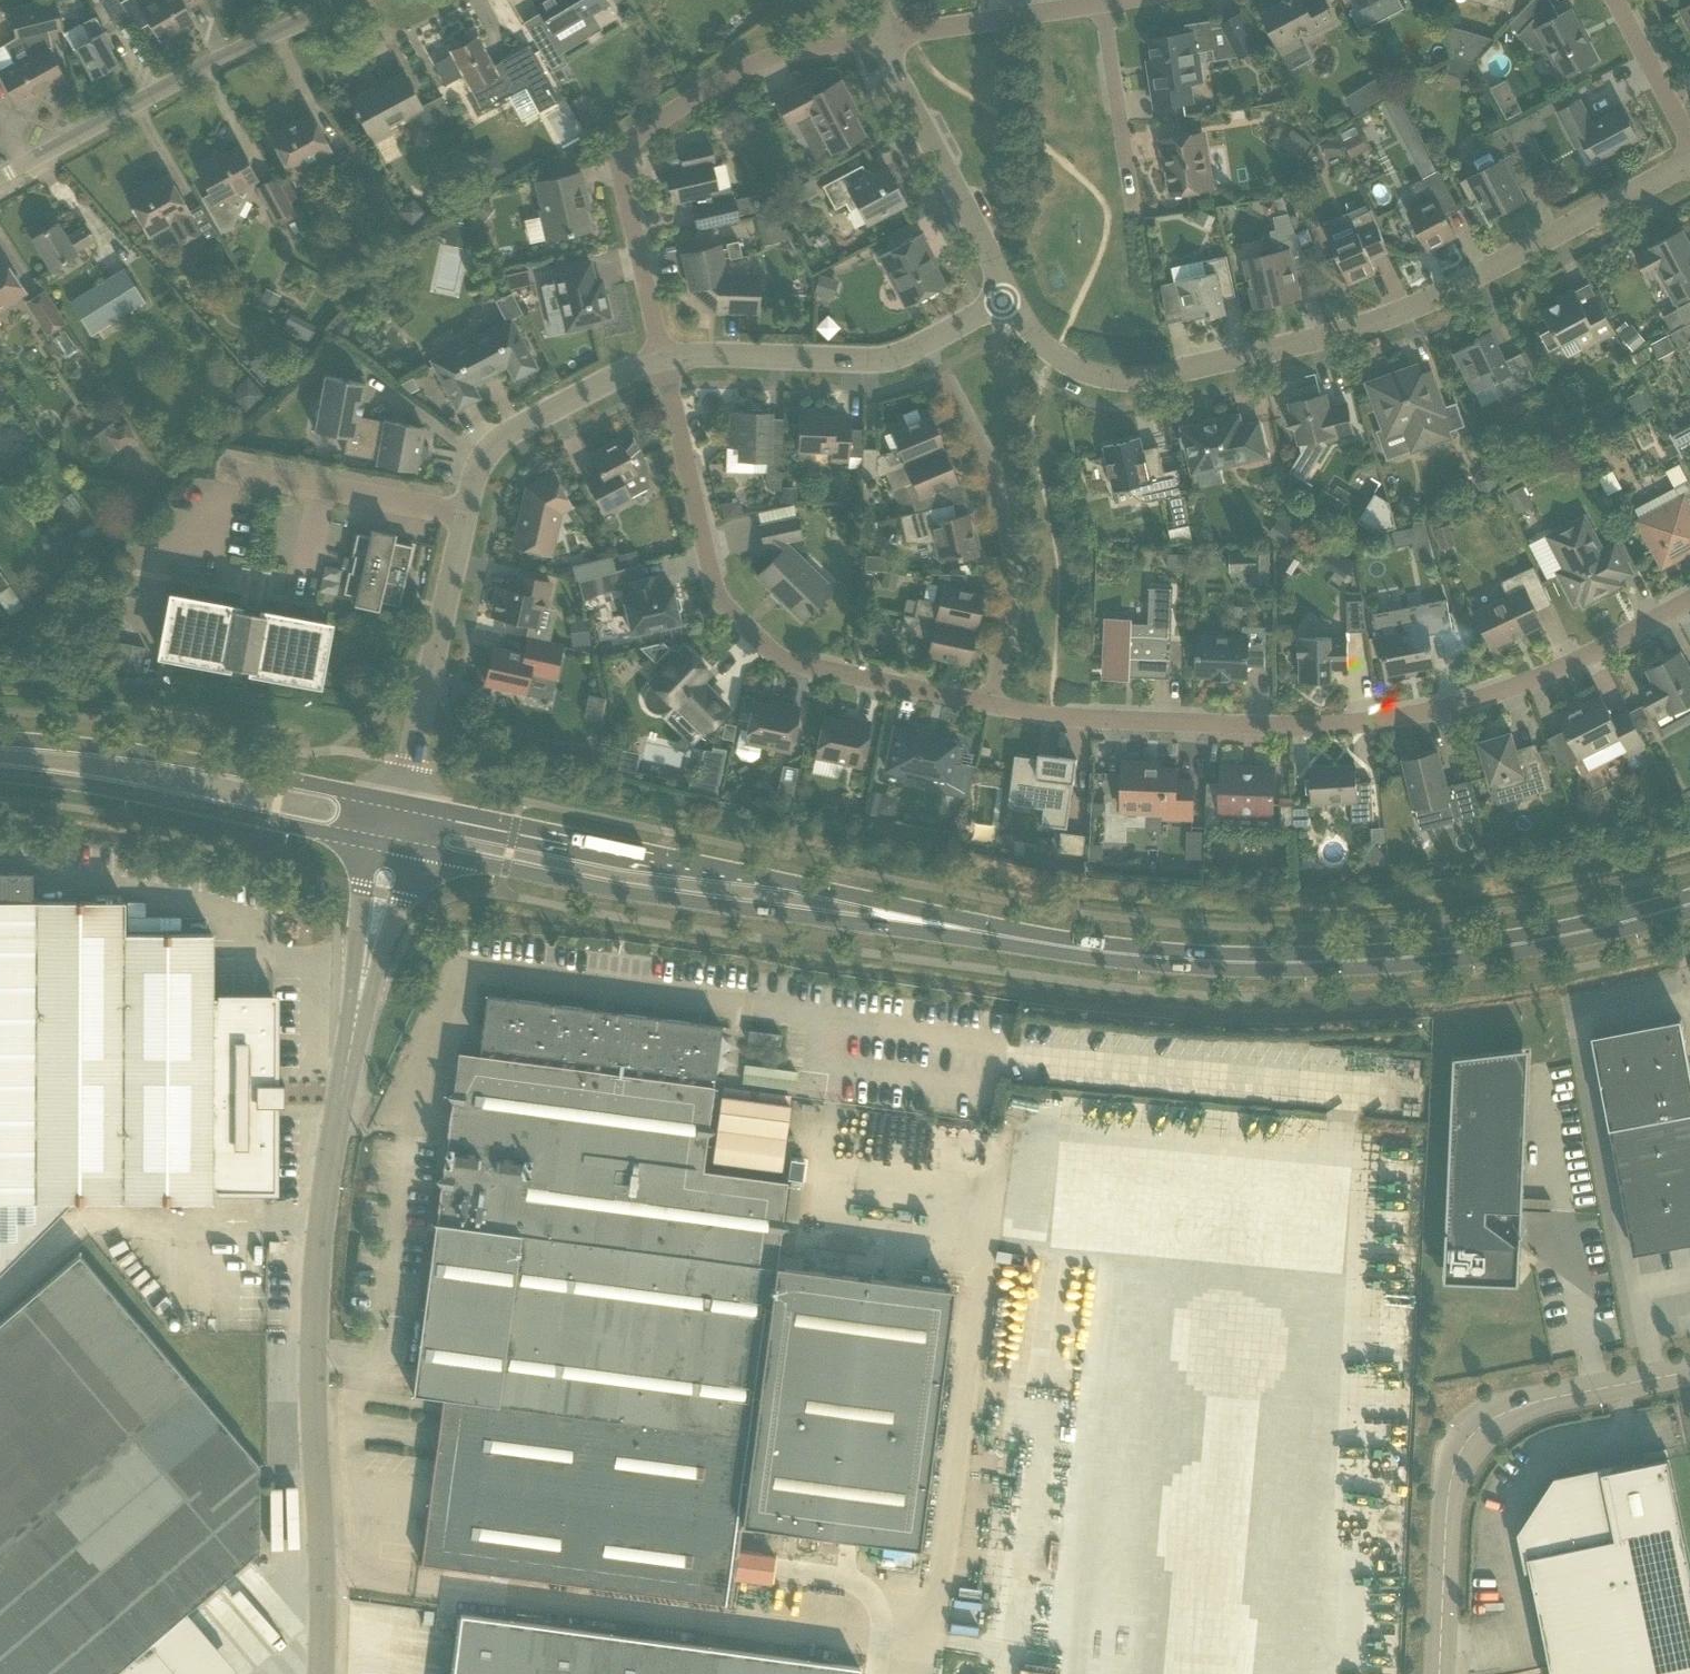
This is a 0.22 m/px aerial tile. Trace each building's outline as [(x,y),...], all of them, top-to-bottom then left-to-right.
[(64,80),(46,48),(50,46),(47,32),(61,28),(54,0),(53,0),(9,11),(15,38),(3,45),(14,64),(0,72),(0,73),(18,105),(64,80)] [(119,2),(117,0),(101,0),(99,1),(117,30),(130,21),(119,2)] [(200,0),(124,0),(120,2),(137,30),(150,23),(160,40),(192,20),(185,9),(200,0)] [(225,3),(222,0),(213,0),(216,10),(224,3),(225,3)] [(534,3),(554,35),(607,3),(605,0),(539,0),(534,3)] [(1324,0),(1312,0),(1305,4),(1304,0),(1284,0),(1285,2),(1263,14),(1279,46),(1311,29),(1313,33),(1335,21),(1324,0)] [(1358,8),(1373,0),(1354,0),(1358,8)] [(1512,11),(1516,0),(1476,0),(1512,11)] [(1559,16),(1550,0),(1532,0),(1510,25),(1520,34),(1519,35),(1538,52),(1548,46),(1565,78),(1598,61),(1571,9),(1559,16)] [(1682,10),(1689,25),(1689,5),(1682,10)] [(1221,26),(1233,47),(1239,58),(1258,48),(1240,14),(1223,23),(1224,26),(1221,26)] [(75,48),(92,79),(118,64),(110,49),(113,47),(104,31),(103,31),(95,16),(81,23),(90,39),(75,48)] [(1151,37),(1151,39),(1157,76),(1151,77),(1156,108),(1193,102),(1191,83),(1197,82),(1192,53),(1215,49),(1233,47),(1221,26),(1212,28),(1211,22),(1186,26),(1187,32),(1151,37)] [(1474,33),(1466,62),(1473,64),(1496,39),(1474,33)] [(494,62),(478,34),(477,34),(477,36),(450,51),(448,49),(447,50),(450,55),(434,63),(445,84),(461,76),(480,111),(525,86),(538,112),(559,100),(529,44),(494,62)] [(554,35),(536,45),(552,73),(570,63),(554,35)] [(421,107),(403,74),(402,74),(404,79),(373,94),(372,90),(352,101),(370,134),(421,107)] [(1356,114),(1386,95),(1376,79),(1345,98),(1356,114)] [(832,152),(863,136),(847,104),(851,102),(839,81),(813,95),(807,84),(775,101),(788,125),(811,113),(832,152)] [(451,113),(441,94),(425,103),(435,121),(451,113)] [(582,94),(570,102),(582,124),(595,116),(582,94)] [(1585,143),(1595,162),(1639,139),(1623,108),(1594,123),(1581,100),(1557,112),(1576,147),(1585,143)] [(1516,102),(1502,109),(1507,119),(1521,112),(1516,102)] [(1423,145),(1401,104),(1388,111),(1410,152),(1423,145)] [(1538,111),(1523,119),(1531,135),(1546,127),(1538,111)] [(331,152),(310,115),(287,128),(286,126),(269,135),(297,186),(324,172),(317,160),(331,152)] [(1486,136),(1488,141),(1499,162),(1472,176),(1461,182),(1471,202),(1479,198),(1490,219),(1512,207),(1526,199),(1523,193),(1504,159),(1519,151),(1506,125),(1486,136)] [(704,127),(669,139),(673,151),(708,139),(704,127)] [(1202,133),(1189,135),(1161,139),(1163,155),(1166,155),(1172,195),(1213,189),(1210,169),(1207,169),(1202,133)] [(1312,144),(1301,136),(1289,152),(1299,160),(1312,144)] [(1352,159),(1365,153),(1357,137),(1344,143),(1352,159)] [(1326,141),(1325,157),(1341,158),(1342,142),(1326,141)] [(671,198),(672,204),(689,200),(696,229),(738,220),(731,191),(718,194),(711,162),(713,162),(710,145),(689,150),(693,165),(665,172),(670,193),(667,194),(668,198),(671,198)] [(493,146),(477,155),(490,177),(506,168),(493,146)] [(225,195),(252,181),(256,179),(238,148),(210,163),(209,160),(196,167),(210,193),(201,198),(220,233),(232,227),(237,217),(225,195)] [(904,203),(886,169),(842,192),(835,179),(822,186),(835,209),(846,203),(848,206),(854,208),(857,207),(866,223),(904,203)] [(1408,212),(1429,251),(1457,236),(1436,198),(1450,190),(1439,170),(1411,185),(1422,205),(1408,212)] [(547,239),(590,230),(583,198),(586,197),(581,172),(536,182),(543,210),(540,211),(547,239)] [(482,173),(472,178),(471,179),(478,191),(489,185),(482,173)] [(770,174),(767,188),(782,190),(784,176),(770,174)] [(168,224),(178,242),(199,231),(168,177),(146,189),(144,186),(127,196),(148,235),(168,224)] [(811,179),(795,187),(801,200),(818,192),(811,179)] [(274,180),(257,189),(275,221),(279,219),(282,223),(294,216),(274,180)] [(412,198),(398,212),(411,225),(425,212),(412,198)] [(490,205),(479,198),(470,211),(481,218),(490,205)] [(1275,201),(1263,204),(1266,215),(1278,213),(1275,201)] [(1211,229),(1216,217),(1201,210),(1195,222),(1211,229)] [(1370,258),(1389,250),(1371,210),(1352,218),(1358,233),(1333,244),(1338,256),(1332,258),(1338,274),(1344,272),(1349,283),(1376,272),(1370,258)] [(1289,213),(1288,213),(1280,215),(1274,217),(1277,232),(1280,242),(1287,240),(1298,238),(1289,213)] [(755,219),(758,235),(780,230),(777,215),(755,219)] [(94,240),(85,226),(67,237),(58,223),(32,239),(51,270),(77,253),(76,251),(94,240)] [(449,223),(446,237),(468,242),(471,228),(449,223)] [(1660,273),(1676,303),(1689,296),(1689,244),(1683,230),(1652,247),(1653,249),(1637,257),(1648,279),(1660,273)] [(932,255),(921,235),(879,257),(891,279),(896,277),(910,303),(942,286),(927,258),(932,255)] [(1302,250),(1308,269),(1322,264),(1316,245),(1302,250)] [(719,247),(683,255),(687,274),(689,273),(693,291),(715,308),(731,309),(731,311),(755,312),(757,275),(725,274),(719,247)] [(1300,297),(1289,250),(1276,253),(1245,260),(1256,307),(1300,297)] [(1223,299),(1236,296),(1227,256),(1173,268),(1185,321),(1209,315),(1210,318),(1227,314),(1223,299)] [(1,258),(0,258),(0,308),(24,292),(1,258)] [(566,330),(566,331),(592,325),(591,320),(610,316),(603,288),(596,289),(590,261),(552,270),(561,309),(552,311),(557,332),(566,330)] [(508,270),(512,285),(528,281),(524,265),(508,270)] [(91,334),(145,300),(125,268),(71,301),(91,334)] [(813,294),(828,299),(834,281),(819,276),(813,294)] [(1587,313),(1574,288),(1557,298),(1559,302),(1543,311),(1552,329),(1542,335),(1550,350),(1560,345),(1561,345),(1576,337),(1583,349),(1616,332),(1602,306),(1587,313)] [(47,333),(63,322),(44,292),(27,303),(47,333)] [(273,312),(279,300),(263,292),(257,305),(273,312)] [(503,318),(520,313),(513,293),(496,298),(503,318)] [(536,368),(511,319),(505,322),(431,361),(457,410),(479,398),(472,384),(507,366),(514,380),(536,368)] [(351,326),(348,321),(343,320),(338,322),(334,333),(336,337),(343,339),(348,336),(351,326)] [(1632,324),(1629,326),(1625,321),(1616,329),(1620,334),(1633,349),(1645,339),(1632,324)] [(1672,333),(1681,350),(1689,345),(1689,323),(1672,333)] [(1506,361),(1491,331),(1476,339),(1477,342),(1455,353),(1474,393),(1498,382),(1506,398),(1536,384),(1522,353),(1506,361)] [(1667,336),(1652,344),(1660,359),(1675,351),(1667,336)] [(257,376),(270,368),(263,356),(250,363),(257,376)] [(1445,407),(1432,371),(1409,380),(1406,369),(1367,383),(1384,431),(1402,425),(1412,452),(1451,437),(1450,432),(1466,426),(1457,402),(1445,407)] [(357,422),(364,383),(325,376),(315,431),(347,436),(343,454),(377,460),(377,464),(416,472),(419,455),(425,456),(425,457),(426,458),(429,445),(427,444),(427,445),(421,444),(424,428),(385,421),(384,427),(357,422)] [(246,414),(264,397),(248,378),(236,389),(235,402),(246,414)] [(419,388),(413,378),(400,385),(410,393),(419,388)] [(1534,395),(1542,410),(1555,403),(1547,388),(1534,395)] [(1652,406),(1645,392),(1629,400),(1636,414),(1652,406)] [(1327,446),(1327,441),(1355,434),(1347,402),(1330,407),(1327,394),(1290,403),(1293,417),(1288,425),(1296,430),(1299,443),(1300,443),(1302,453),(1317,462),(1323,453),(1327,446)] [(768,443),(769,414),(764,414),(764,410),(747,409),(747,414),(728,413),(727,444),(728,444),(727,470),(753,471),(753,461),(767,461),(766,478),(781,478),(782,444),(768,443)] [(848,461),(850,419),(834,419),(834,416),(799,414),(798,450),(831,451),(831,460),(848,461)] [(1268,457),(1260,422),(1260,421),(1243,425),(1240,415),(1217,420),(1216,418),(1205,421),(1205,423),(1182,428),(1184,435),(1182,439),(1183,447),(1187,449),(1193,474),(1194,474),(1219,468),(1268,457)] [(878,476),(885,473),(943,449),(941,445),(942,441),(940,434),(936,432),(929,416),(892,432),(899,448),(880,455),(879,450),(876,449),(863,448),(861,483),(878,476)] [(1278,445),(1274,418),(1264,420),(1268,447),(1278,445)] [(118,450),(134,438),(124,424),(117,429),(107,437),(117,450),(118,450)] [(1678,445),(1689,438),(1689,426),(1673,435),(1678,445)] [(634,441),(625,451),(618,439),(590,454),(604,480),(589,488),(603,515),(633,500),(623,482),(637,475),(648,475),(648,471),(647,467),(646,463),(645,459),(643,455),(642,451),(636,442),(633,436),(632,436),(634,441)] [(1165,472),(1159,447),(1144,450),(1141,438),(1104,446),(1115,491),(1129,488),(1133,495),(1142,501),(1150,501),(1169,497),(1183,493),(1178,469),(1165,472)] [(1664,447),(1670,459),(1680,454),(1675,443),(1664,447)] [(904,486),(915,512),(947,506),(940,489),(956,482),(950,466),(951,462),(948,455),(944,454),(943,449),(885,473),(892,491),(904,486)] [(1475,483),(1480,490),(1488,492),(1496,487),(1498,478),(1494,471),(1485,468),(1477,473),(1475,483)] [(571,507),(553,474),(527,487),(514,546),(551,554),(560,513),(571,507)] [(781,478),(766,478),(770,490),(781,491),(781,478)] [(1664,564),(1689,550),(1689,483),(1689,481),(1635,509),(1664,564)] [(1513,503),(1529,494),(1524,485),(1508,493),(1513,503)] [(796,487),(782,487),(781,503),(796,504),(796,487)] [(1415,511),(1418,506),(1417,500),(1410,496),(1403,498),(1400,504),(1402,510),(1408,514),(1415,511)] [(1381,497),(1364,525),(1376,533),(1383,531),(1397,527),(1389,502),(1381,497)] [(724,517),(731,515),(730,510),(725,502),(720,502),(724,517)] [(1186,503),(1171,506),(1176,525),(1190,522),(1186,503)] [(929,510),(947,506),(915,512),(899,516),(905,542),(926,543),(934,541),(938,558),(955,554),(956,559),(977,555),(976,548),(978,544),(976,537),(973,534),(968,514),(931,522),(929,510)] [(1634,574),(1633,572),(1616,540),(1604,546),(1587,513),(1545,535),(1564,570),(1558,573),(1575,605),(1582,601),(1584,606),(1609,592),(1607,588),(1634,574)] [(757,576),(802,620),(828,593),(800,565),(804,561),(784,542),(801,538),(797,518),(759,526),(764,546),(770,544),(779,554),(757,576)] [(1281,519),(1269,535),(1284,546),(1296,529),(1281,519)] [(1413,524),(1414,528),(1416,539),(1429,537),(1424,520),(1413,524)] [(877,521),(863,524),(863,528),(863,543),(877,542),(877,528),(877,521)] [(86,539),(98,532),(92,522),(77,532),(83,541),(86,539)] [(1434,528),(1438,542),(1453,538),(1449,524),(1434,528)] [(354,560),(345,558),(343,567),(352,569),(351,572),(348,571),(343,593),(357,597),(355,604),(378,609),(379,601),(399,606),(413,546),(393,541),(394,534),(372,529),(370,536),(357,533),(352,556),(354,556),(354,560)] [(54,533),(57,550),(69,548),(66,531),(54,533)] [(618,555),(621,569),(639,565),(636,550),(618,555)] [(1250,585),(1271,584),(1270,551),(1229,552),(1230,572),(1250,572),(1250,585)] [(1291,573),(1299,561),(1288,552),(1279,565),(1291,573)] [(1169,553),(1169,568),(1185,568),(1186,553),(1169,553)] [(587,578),(615,571),(611,556),(583,563),(587,578)] [(632,635),(669,627),(680,624),(678,613),(680,608),(678,598),(673,595),(671,585),(660,587),(658,575),(644,578),(641,564),(639,565),(621,569),(615,571),(587,578),(578,581),(583,601),(589,599),(600,594),(621,589),(632,635)] [(1522,633),(1542,624),(1525,589),(1542,581),(1535,566),(1501,582),(1509,597),(1476,613),(1482,625),(1479,632),(1486,635),(1492,647),(1513,637),(1514,640),(1523,636),(1522,633)] [(898,575),(884,572),(881,586),(895,589),(898,575)] [(9,585),(0,573),(0,591),(9,585)] [(551,583),(516,575),(512,591),(498,588),(491,616),(530,624),(534,609),(544,611),(551,583)] [(917,599),(914,617),(975,629),(976,625),(979,622),(981,615),(978,611),(982,594),(943,586),(939,603),(917,599)] [(1106,676),(1170,678),(1174,589),(1150,588),(1149,624),(1128,623),(1128,632),(1108,631),(1106,676)] [(242,610),(240,610),(238,610),(238,609),(171,596),(161,655),(227,667),(227,666),(252,671),(252,672),(318,684),(329,625),(262,613),(262,614),(258,613),(258,615),(255,614),(256,609),(246,607),(245,612),(241,612),(242,610)] [(1367,632),(1363,600),(1348,600),(1348,632),(1367,632)] [(928,656),(942,659),(967,664),(971,647),(974,645),(976,638),(974,634),(975,629),(914,617),(904,614),(900,632),(932,639),(928,656)] [(569,618),(572,647),(590,645),(587,616),(569,618)] [(1198,636),(1197,676),(1215,676),(1215,680),(1230,680),(1230,677),(1248,678),(1248,666),(1265,667),(1267,627),(1243,626),(1242,637),(1198,636)] [(861,643),(876,643),(876,630),(861,629),(861,643)] [(1382,638),(1388,674),(1435,665),(1428,629),(1382,638)] [(1300,656),(1301,682),(1333,681),(1333,669),(1349,669),(1348,637),(1332,638),(1332,637),(1300,638),(1300,644),(1298,644),(1298,656),(1300,656)] [(485,683),(522,692),(527,673),(554,679),(561,646),(528,639),(524,655),(493,648),(485,683)] [(119,642),(119,647),(115,668),(140,673),(144,650),(145,647),(133,645),(119,642)] [(662,643),(640,648),(655,662),(668,649),(662,643)] [(704,733),(728,709),(699,681),(709,671),(685,648),(651,683),(646,689),(643,695),(644,700),(645,704),(648,709),(652,711),(657,714),(663,713),(666,712),(674,706),(676,705),(704,733)] [(1680,653),(1665,661),(1663,656),(1652,663),(1654,667),(1649,670),(1657,684),(1641,692),(1664,735),(1689,721),(1689,671),(1680,653)] [(603,697),(586,694),(581,716),(598,719),(603,697)] [(1608,760),(1602,748),(1622,738),(1630,755),(1647,747),(1629,710),(1613,718),(1601,694),(1558,716),(1579,759),(1583,757),(1589,769),(1608,760)] [(759,755),(760,745),(789,751),(799,707),(773,702),(772,706),(753,702),(747,731),(740,730),(736,751),(741,759),(750,761),(759,755)] [(843,721),(824,717),(816,756),(860,766),(869,722),(844,717),(843,721)] [(927,775),(948,779),(951,762),(956,763),(959,761),(961,751),(959,747),(955,746),(955,743),(926,737),(927,734),(895,728),(886,769),(926,778),(927,775)] [(1512,732),(1479,742),(1491,783),(1508,778),(1514,799),(1548,788),(1536,748),(1518,753),(1512,732)] [(719,781),(725,755),(703,750),(697,776),(719,781)] [(1072,795),(1073,795),(1077,756),(1039,752),(1038,758),(1012,755),(1009,789),(1034,792),(1032,806),(1044,807),(1043,824),(1068,827),(1072,795)] [(1447,786),(1438,752),(1404,760),(1421,829),(1477,816),(1468,781),(1447,786)] [(1193,819),(1194,782),(1177,781),(1178,770),(1148,769),(1148,763),(1128,762),(1124,766),(1122,805),(1141,806),(1141,812),(1165,813),(1165,818),(1193,819)] [(1374,821),(1372,784),(1372,782),(1357,783),(1356,765),(1310,768),(1311,779),(1306,779),(1306,794),(1312,794),(1313,804),(1351,802),(1353,822),(1374,821)] [(1273,812),(1275,774),(1222,771),(1221,784),(1207,783),(1206,825),(1222,826),(1223,810),(1273,812)] [(791,800),(795,784),(780,781),(776,797),(791,800)] [(877,816),(878,813),(881,796),(882,793),(868,790),(863,813),(877,816)] [(1662,816),(1675,810),(1670,799),(1657,805),(1662,816)] [(1281,827),(1293,827),(1293,805),(1281,805),(1281,827)] [(1609,816),(1596,822),(1602,834),(1615,828),(1609,816)] [(1086,836),(1062,833),(1060,852),(1084,855),(1086,836)] [(1385,856),(1375,843),(1362,854),(1373,866),(1385,856)] [(1202,859),(1202,845),(1187,845),(1187,858),(1202,859)] [(90,901),(32,901),(32,872),(0,872),(0,1202),(213,1203),(213,1186),(220,1185),(220,1189),(272,1188),(272,1103),(274,1102),(283,1093),(274,1084),(272,1084),(272,998),(218,998),(218,1002),(211,1002),(212,934),(124,933),(124,901),(90,901)] [(702,1170),(721,1027),(487,996),(479,1055),(458,1052),(453,1090),(445,1095),(451,1102),(442,1174),(434,1180),(440,1189),(413,1393),(443,1397),(421,1563),(731,1604),(734,1577),(770,1583),(775,1555),(738,1550),(742,1523),(917,1546),(951,1290),(776,1267),(787,1181),(702,1170)] [(1634,1250),(1634,1253),(1689,1243),(1689,1063),(1682,1019),(1679,1019),(1596,1035),(1593,1036),(1634,1250)] [(747,1042),(756,1043),(764,1044),(780,1046),(781,1034),(765,1032),(757,1031),(749,1030),(747,1042)] [(1454,1065),(1446,1268),(1445,1281),(1520,1284),(1530,1068),(1454,1065)] [(790,1159),(787,1179),(802,1181),(805,1161),(790,1159)] [(150,1642),(251,1556),(259,1549),(259,1465),(259,1462),(194,1386),(81,1254),(0,1323),(0,1673),(177,1673),(150,1642)] [(1668,1457),(1558,1480),(1524,1533),(1547,1644),(1553,1673),(1689,1673),(1689,1561),(1668,1457)] [(434,1612),(424,1610),(423,1624),(432,1625),(434,1612)] [(859,1667),(457,1613),(451,1673),(858,1673),(859,1667)] [(216,1633),(208,1640),(231,1667),(239,1660),(216,1633)]
